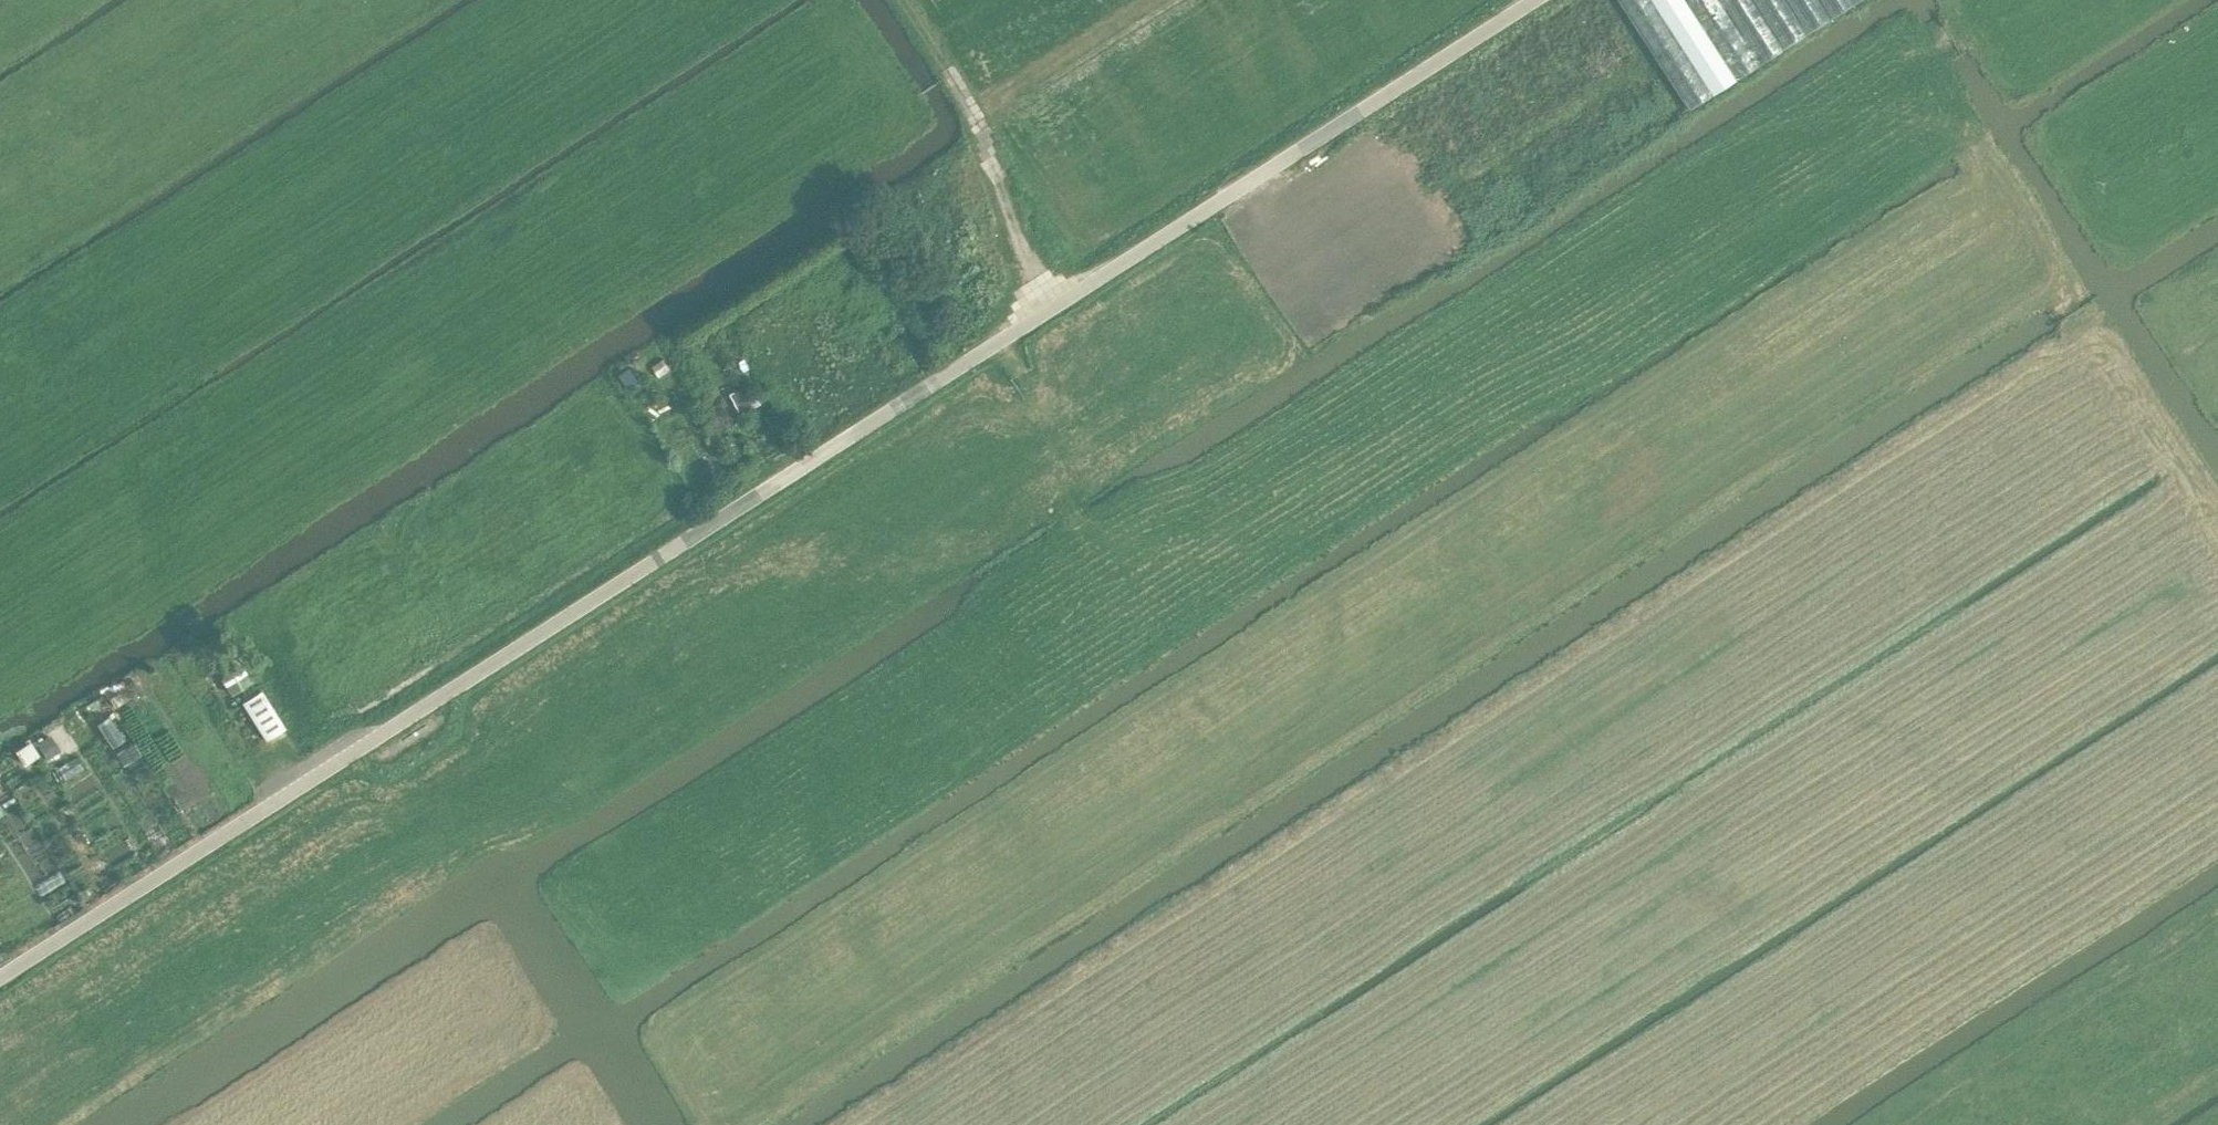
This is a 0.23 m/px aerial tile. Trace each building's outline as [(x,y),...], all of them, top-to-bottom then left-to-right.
[(1371,128),(1455,260),(1858,0),(1570,0),(1371,128)] [(659,377),(670,369),(663,359),(652,366),(659,377)] [(637,384),(628,370),(619,376),(628,390),(637,384)] [(705,379),(690,389),(718,432),(733,423),(705,379)] [(741,387),(731,393),(744,415),(757,408),(756,407),(768,399),(762,388),(747,397),(741,387)] [(241,666),(223,678),(233,694),(252,683),(241,666)] [(230,696),(224,687),(216,693),(222,702),(230,696)] [(261,691),(242,702),(266,740),(285,728),(261,691)] [(109,716),(97,725),(113,747),(125,739),(109,716)] [(40,735),(44,756),(62,752),(58,732),(40,735)] [(32,743),(16,752),(24,764),(39,754),(32,743)] [(134,743),(117,754),(124,765),(141,754),(134,743)] [(0,761),(0,766),(4,772),(16,764),(10,755),(0,761)]
